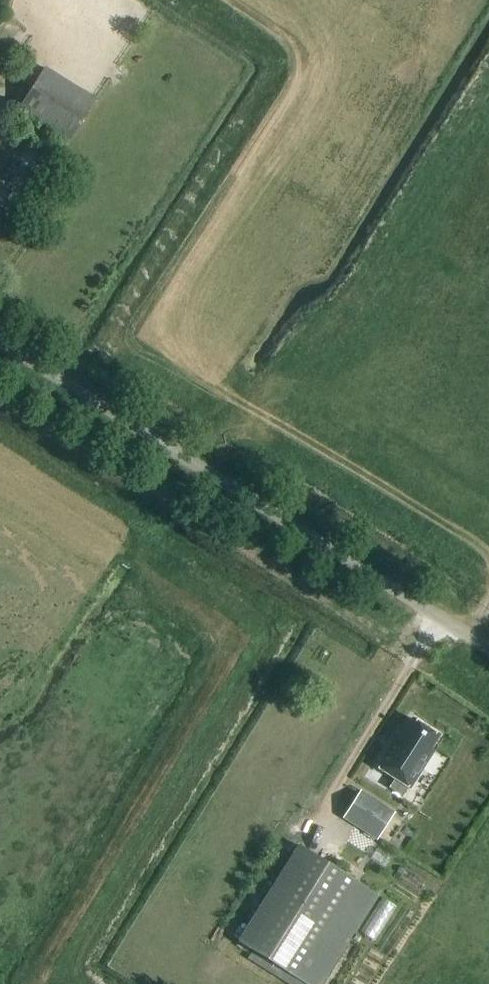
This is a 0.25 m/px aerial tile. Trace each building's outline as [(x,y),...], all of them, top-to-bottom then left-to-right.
[(70,143),(96,102),(45,70),(19,112),(70,143)] [(16,164),(0,154),(0,191),(4,186),(3,185),(16,164)] [(439,736),(412,719),(403,733),(400,731),(376,768),(395,780),(389,788),(403,797),(409,788),(410,789),(434,752),(430,750),(439,736)] [(360,792),(345,816),(379,837),(394,813),(360,792)] [(377,896),(298,846),(237,943),(303,983),(322,983),(377,896)]
